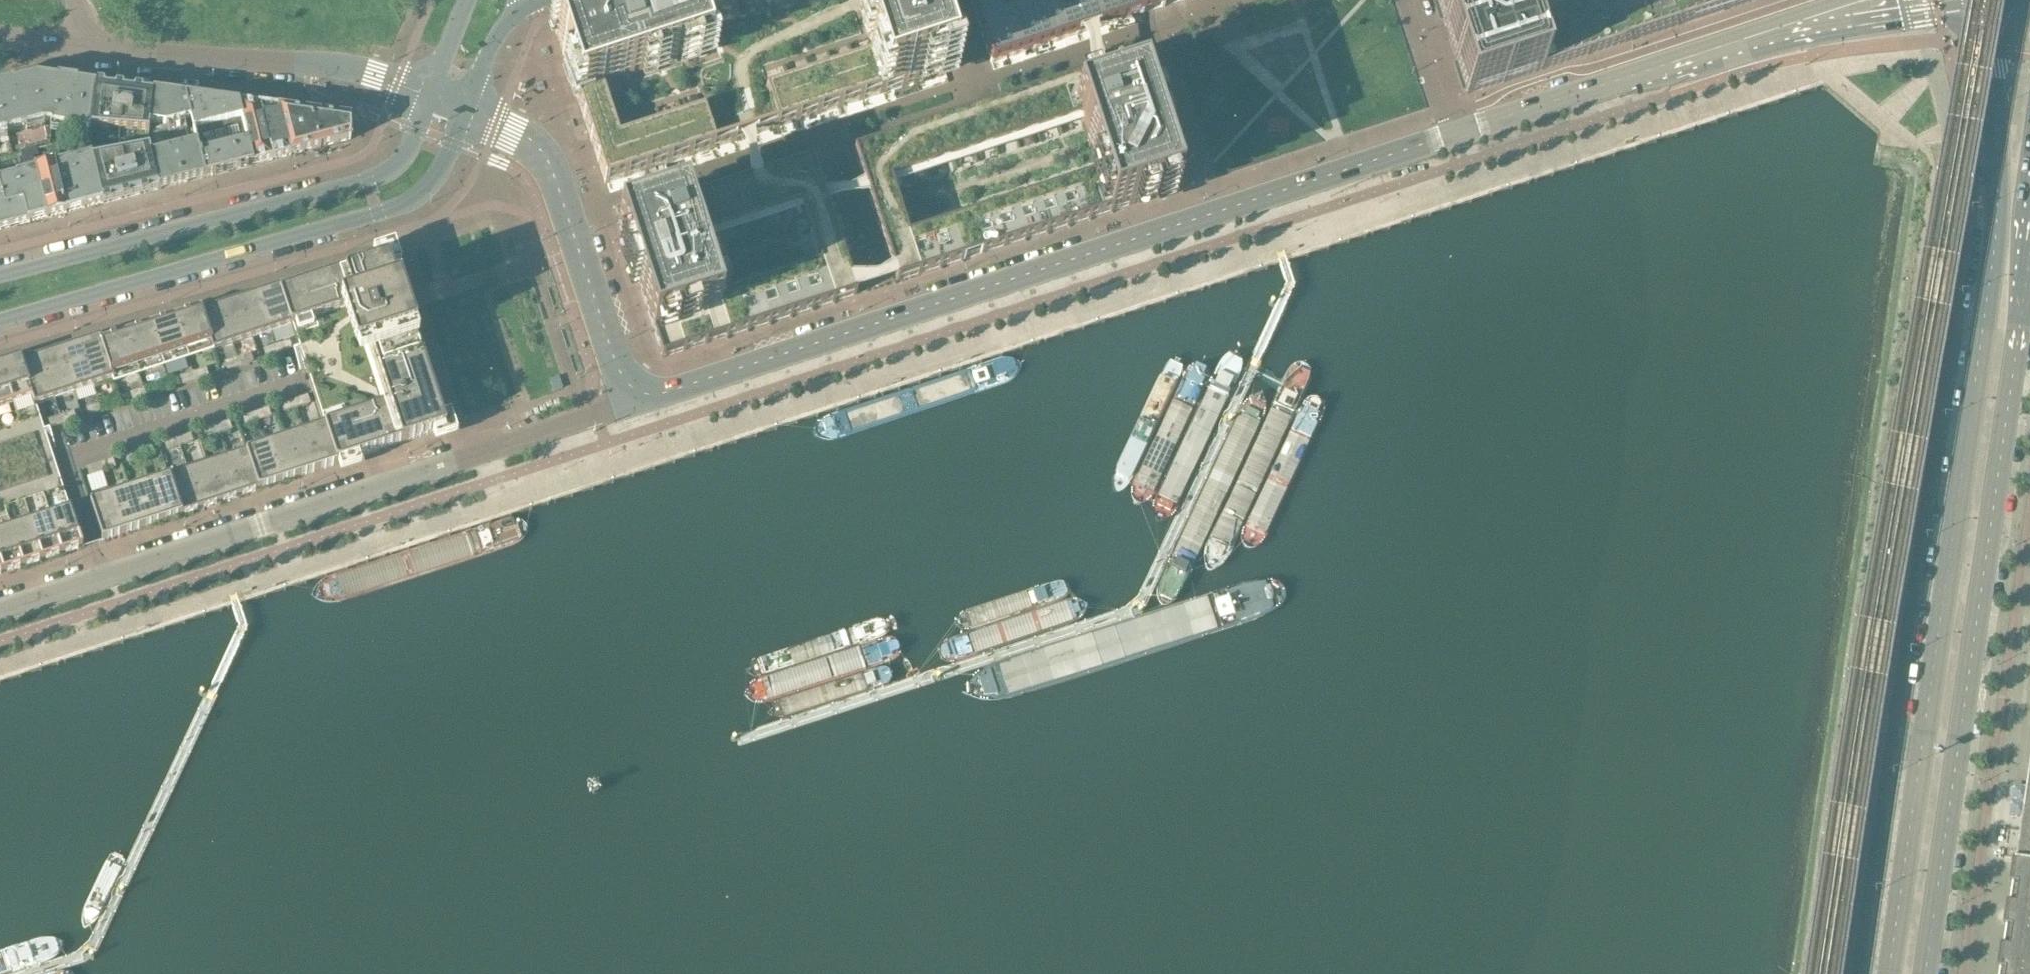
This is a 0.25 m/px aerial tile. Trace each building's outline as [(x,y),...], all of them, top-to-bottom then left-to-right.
[(655,334),(664,360),(858,296),(858,295),(875,289),(899,282),(899,283),(1110,214),(1177,192),(1143,81),(1137,61),(1108,70),(1101,37),(1100,28),(1186,0),(972,0),(994,63),(1083,34),(1087,41),(1089,46),(1093,77),(857,152),(866,183),(856,189),(852,191),(844,192),(826,194),(814,160),(764,177),(758,163),(756,150),(756,147),(755,135),(779,128),(891,92),(958,71),(934,0),(648,0),(559,28),(581,97),(607,179),(715,147),(741,139),(747,151),(748,153),(751,181),(688,201),(620,222),(655,334)] [(1443,22),(1448,37),(1463,81),(1467,95),(1758,0),(1436,0),(1443,22)] [(92,129),(98,85),(36,76),(32,77),(43,122),(54,122),(54,124),(92,129)] [(6,131),(43,122),(32,77),(0,85),(0,133),(6,131)] [(159,189),(148,142),(155,93),(98,85),(92,129),(89,149),(91,156),(103,204),(159,189)] [(155,93),(148,142),(151,155),(159,189),(183,183),(208,177),(188,98),(155,93)] [(240,105),(188,98),(208,177),(256,165),(240,105)] [(262,108),(240,105),(256,165),(275,160),(262,108)] [(284,111),(262,108),(275,160),(295,155),(284,111)] [(349,121),(284,111),(295,155),(350,141),(349,121)] [(6,131),(0,133),(0,157),(12,154),(6,131)] [(21,152),(26,172),(37,170),(34,156),(37,155),(36,148),(21,152)] [(103,204),(91,156),(72,161),(84,209),(103,204)] [(72,161),(54,165),(67,213),(84,209),(72,161)] [(54,165),(37,169),(49,218),(67,213),(54,165)] [(26,172),(0,179),(0,230),(49,218),(37,169),(37,170),(26,172)] [(388,256),(281,291),(280,291),(291,325),(291,326),(324,427),(337,465),(380,451),(445,429),(388,256)] [(280,291),(281,291),(280,287),(259,294),(272,332),(291,326),(291,325),(280,291)] [(272,332),(259,294),(240,300),(252,338),(272,332)] [(252,338),(240,300),(220,306),(233,345),(252,338)] [(220,306),(201,313),(212,349),(212,351),(233,345),(220,306)] [(212,349),(201,313),(200,309),(101,341),(112,380),(112,382),(113,382),(163,365),(187,357),(212,349)] [(101,341),(100,337),(80,344),(93,386),(112,380),(101,341)] [(288,342),(276,345),(279,354),(291,350),(288,342)] [(93,386),(80,344),(60,350),(74,392),(93,386)] [(279,354),(276,345),(264,349),(267,358),(279,354)] [(74,392),(60,350),(41,357),(55,398),(74,392)] [(249,354),(237,358),(240,367),(252,363),(249,354)] [(41,357),(22,363),(21,363),(32,397),(31,398),(34,405),(36,405),(55,398),(41,357)] [(240,367),(237,358),(225,362),(228,370),(240,367)] [(32,397),(21,363),(22,363),(21,359),(1,366),(12,404),(31,398),(32,397)] [(1,366),(0,366),(0,408),(12,404),(1,366)] [(205,369),(193,373),(195,381),(207,377),(205,369)] [(195,381),(193,373),(181,377),(183,385),(195,381)] [(559,377),(550,380),(554,392),(563,389),(559,377)] [(155,385),(143,389),(146,397),(158,393),(155,385)] [(146,397),(143,389),(131,393),(134,401),(146,397)] [(309,405),(306,396),(294,400),(297,408),(309,405)] [(44,430),(36,405),(34,405),(31,398),(12,404),(0,408),(0,533),(11,529),(31,523),(51,516),(70,510),(44,430)] [(111,399),(99,403),(102,412),(114,408),(111,399)] [(297,408),(294,400),(282,404),(285,412),(297,408)] [(102,412),(99,403),(87,407),(90,416),(102,412)] [(270,417),(267,409),(255,413),(258,421),(270,417)] [(72,412),(60,416),(63,424),(75,420),(72,412)] [(258,421),(255,413),(243,417),(246,425),(258,421)] [(63,424),(60,416),(48,420),(51,428),(63,424)] [(231,430),(228,422),(216,426),(219,434),(231,430)] [(219,434),(216,426),(204,430),(207,438),(219,434)] [(324,427),(305,433),(317,471),(337,465),(324,427)] [(317,471),(305,433),(286,439),(298,477),(317,471)] [(192,443),(189,434),(177,438),(180,447),(192,443)] [(180,447),(177,438),(165,442),(168,451),(180,447)] [(298,477),(286,439),(266,446),(279,484),(298,477)] [(279,484),(266,446),(246,452),(259,490),(279,484)] [(153,456),(150,447),(138,451),(141,459),(153,456)] [(141,459),(138,451),(126,455),(129,463),(141,459)] [(259,490),(246,452),(227,459),(239,497),(259,490)] [(239,497),(227,459),(207,465),(220,503),(239,497)] [(114,468),(111,460),(99,464),(102,472),(114,468)] [(102,472),(99,464),(88,468),(90,476),(102,472)] [(220,503),(207,465),(188,471),(200,509),(220,503)] [(200,509),(188,471),(169,478),(181,516),(200,509)] [(181,516),(169,478),(149,484),(162,522),(181,516)] [(162,522),(149,484),(130,490),(142,528),(162,522)] [(142,528),(130,490),(110,497),(123,535),(142,528)] [(123,535),(110,497),(90,503),(102,541),(123,535)] [(82,548),(70,510),(51,516),(63,554),(82,548)] [(63,554),(51,516),(31,523),(43,561),(63,554)] [(43,561),(31,523),(11,529),(24,567),(43,561)] [(11,529),(0,533),(0,561),(4,574),(24,567),(11,529)] [(1807,746),(1799,746),(1799,754),(1807,754),(1807,746)] [(2018,866),(2029,868),(2029,787),(2018,866)] [(2018,866),(2002,973),(2029,973),(2029,868),(2018,866)]
